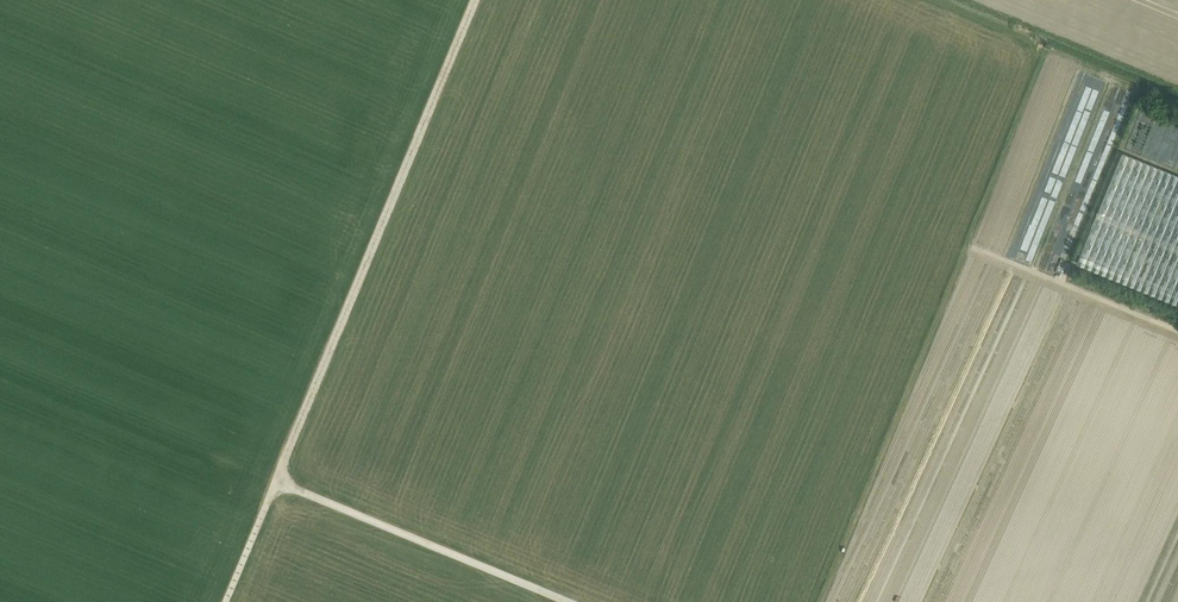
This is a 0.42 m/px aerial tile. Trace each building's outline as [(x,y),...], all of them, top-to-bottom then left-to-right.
[(1122,153),(1077,263),(1177,305),(1177,176),(1122,153)]
